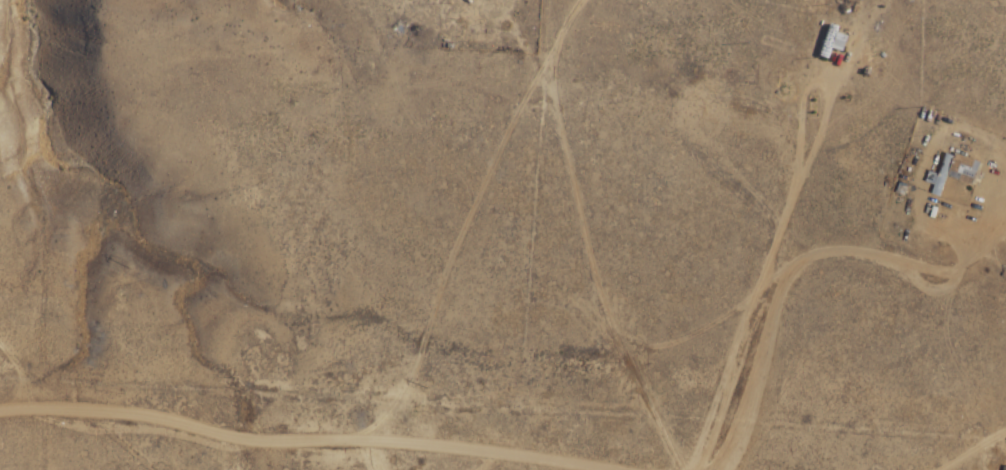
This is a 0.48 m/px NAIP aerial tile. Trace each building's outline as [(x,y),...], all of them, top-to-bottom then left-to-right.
[(831,48),(842,51),(847,35),(836,31),(838,26),(829,23),(818,55),(827,58),(831,48)] [(972,184),(979,162),(944,151),(931,194),(940,197),(946,176),(972,184)]
